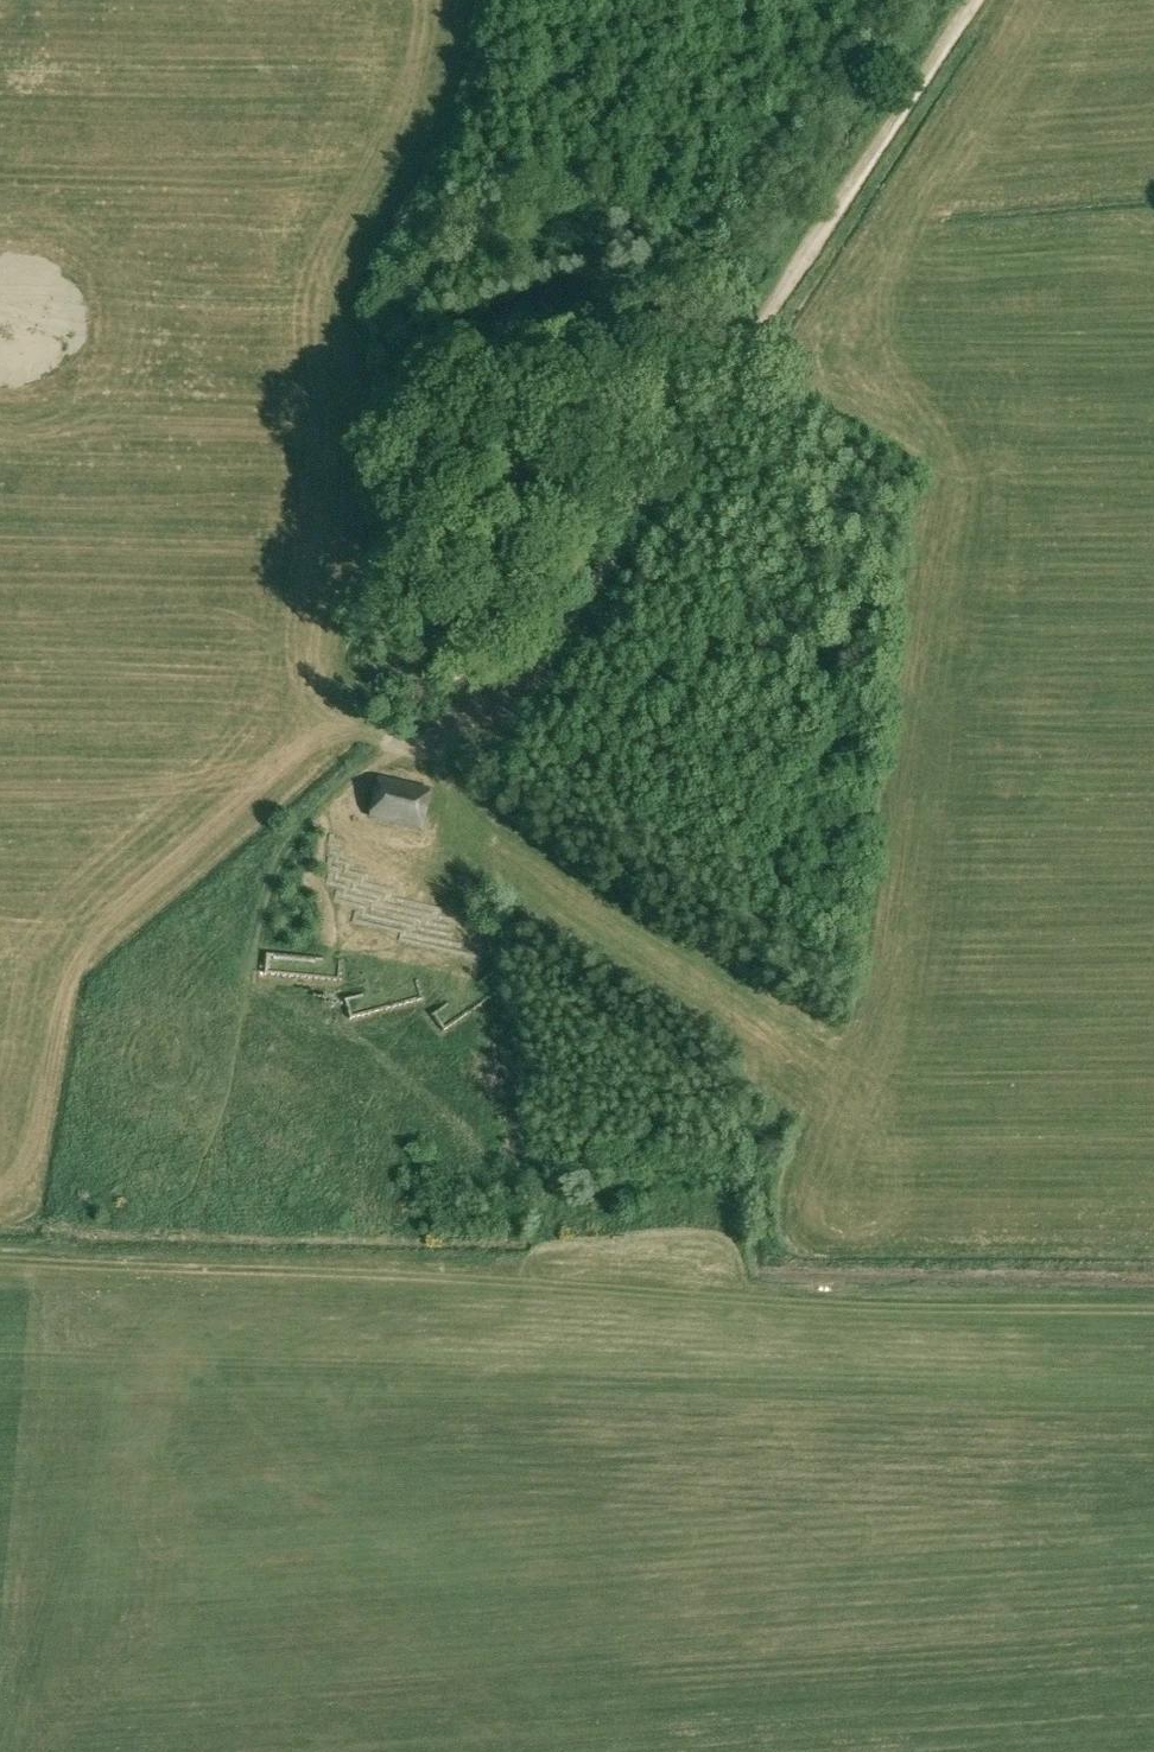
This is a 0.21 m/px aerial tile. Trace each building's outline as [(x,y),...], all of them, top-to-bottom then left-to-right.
[(368,817),(422,830),(432,790),(377,776),(368,817)]
